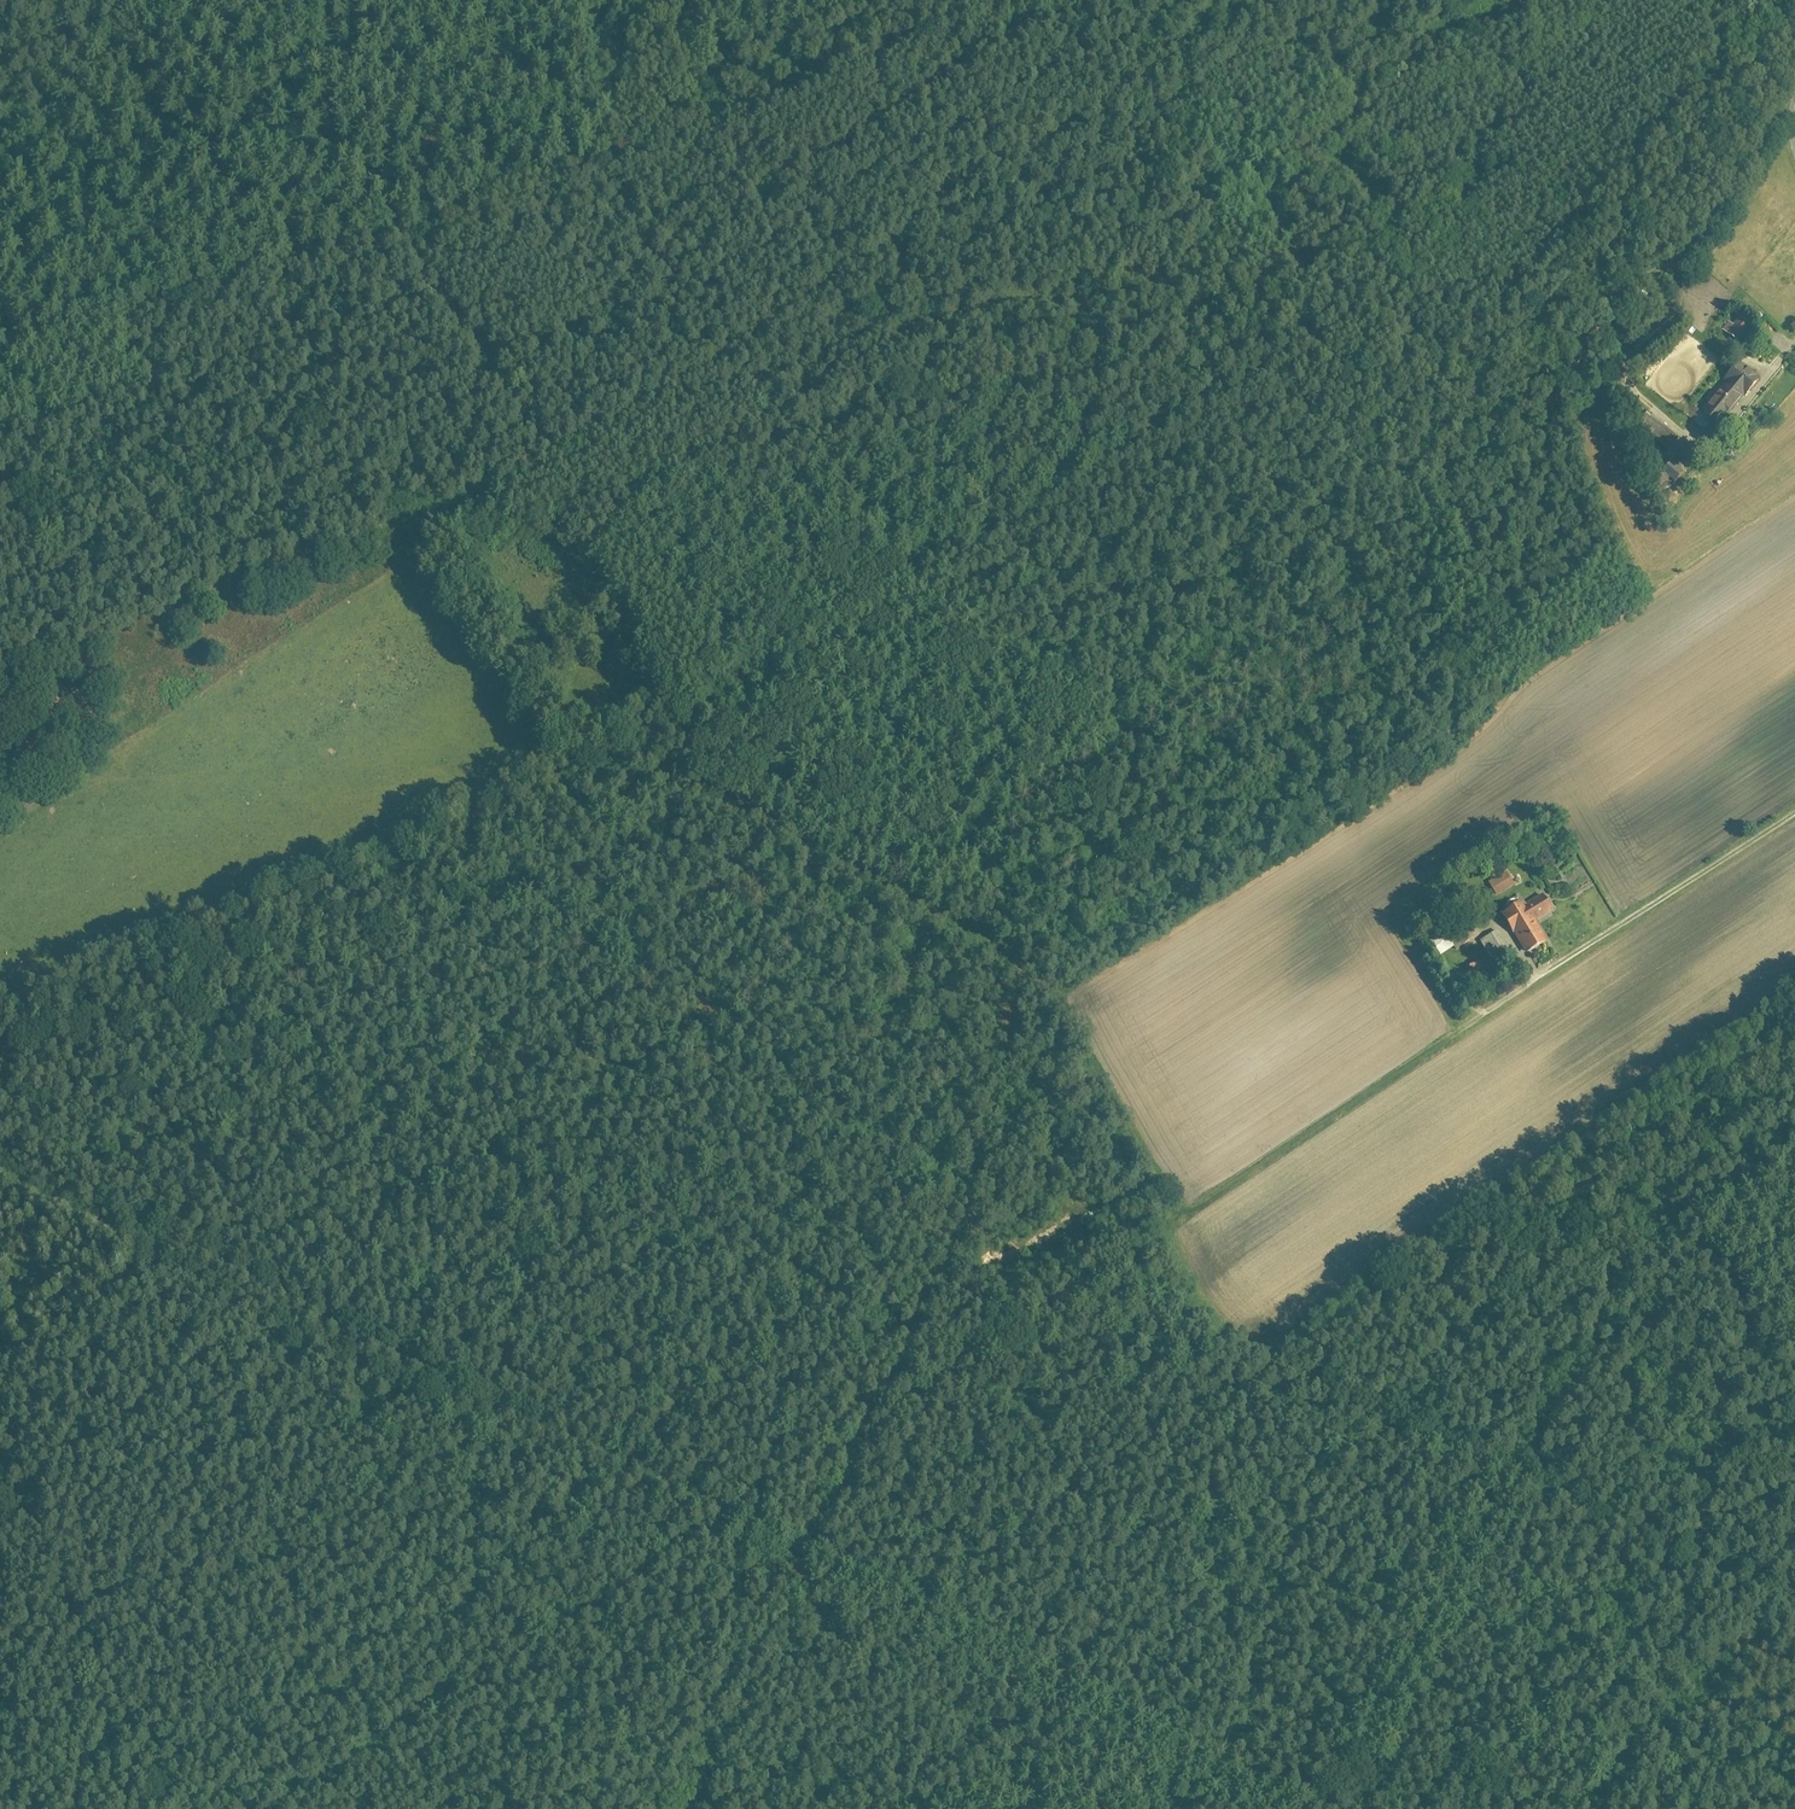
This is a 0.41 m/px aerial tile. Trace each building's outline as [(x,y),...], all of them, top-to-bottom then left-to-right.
[(1728,331),(1742,343),(1755,327),(1741,315),(1728,331)] [(1700,403),(1720,422),(1757,381),(1737,363),(1700,403)] [(1676,453),(1690,465),(1700,453),(1686,441),(1676,453)] [(1675,459),(1666,469),(1679,480),(1687,471),(1675,459)] [(1485,883),(1495,897),(1513,884),(1502,870),(1485,883)] [(1528,899),(1502,915),(1527,954),(1553,937),(1542,921),(1560,909),(1550,893),(1532,905),(1528,899)] [(1497,933),(1480,943),(1492,963),(1509,953),(1497,933)] [(1484,972),(1473,956),(1461,964),(1473,980),(1484,972)]
